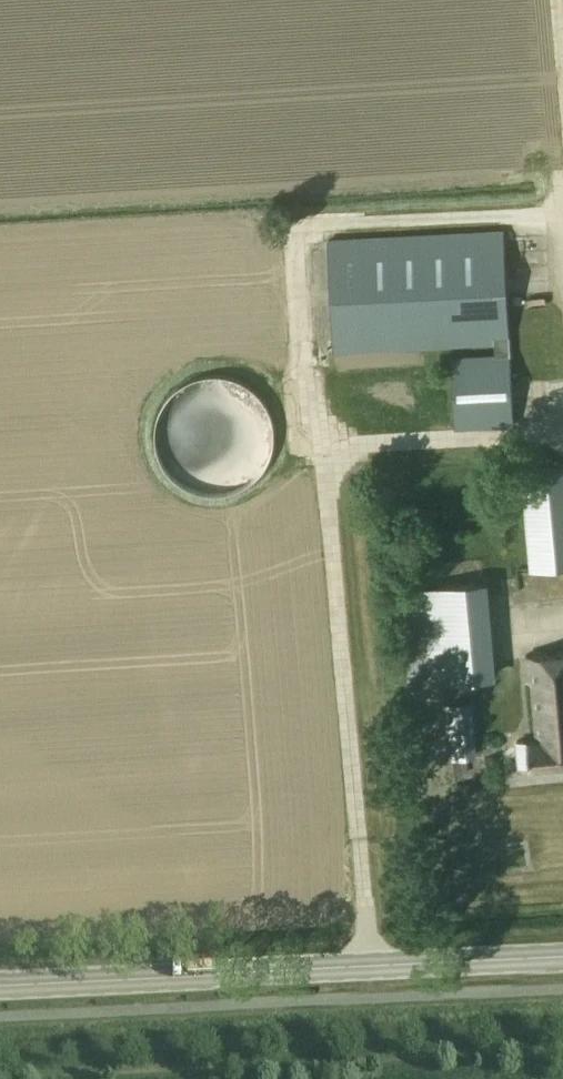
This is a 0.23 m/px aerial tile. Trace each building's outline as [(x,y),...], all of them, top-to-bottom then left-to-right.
[(506,230),(329,239),(335,354),(496,346),(497,355),(452,357),(457,430),(516,426),(506,230)] [(274,446),(275,432),(273,418),(267,404),(258,393),(246,384),(233,378),(219,375),(204,377),(190,381),(178,389),(168,399),(160,412),(156,426),(156,440),(158,454),(165,467),(174,478),(185,487),(198,493),(212,495),(227,494),(240,490),(253,482),(263,472),(270,460),(274,446)] [(562,564),(562,461),(520,466),(531,568),(562,564)] [(407,589),(417,685),(494,677),(483,580),(407,589)] [(529,739),(515,741),(517,768),(562,764),(562,654),(527,658),(529,681),(534,680),(540,738),(529,739)] [(473,701),(449,703),(454,759),(478,757),(473,701)]
